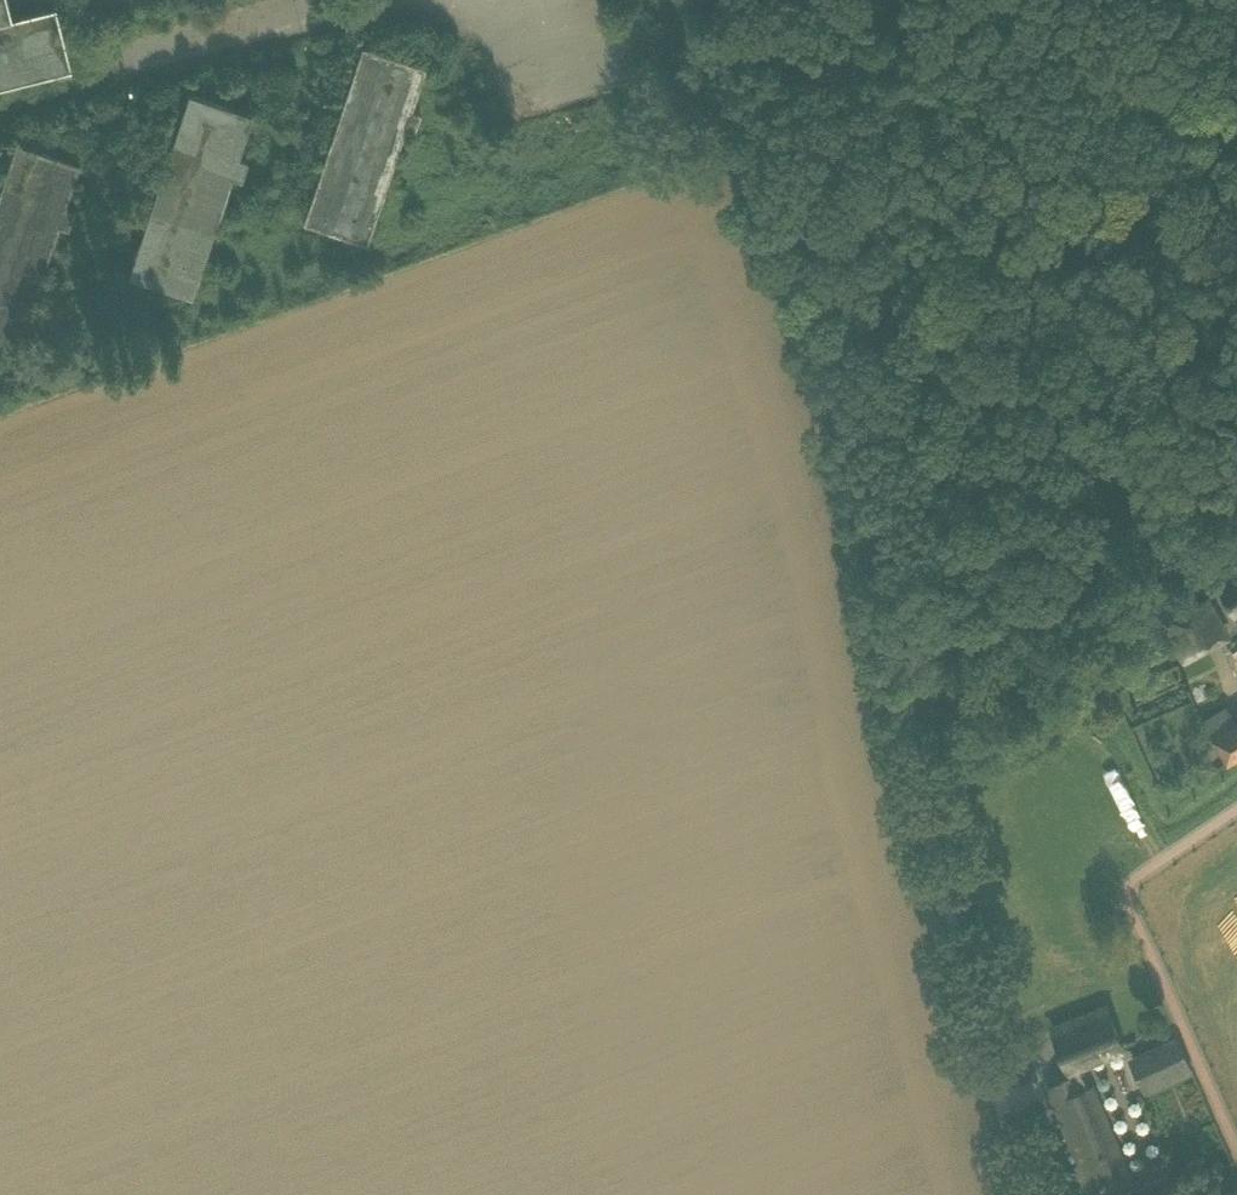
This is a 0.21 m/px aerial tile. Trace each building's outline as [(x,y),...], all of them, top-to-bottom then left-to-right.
[(48,73),(50,81),(70,76),(68,67),(70,67),(55,4),(11,16),(7,0),(0,0),(0,85),(48,73)] [(302,220),(366,241),(404,126),(413,129),(420,110),(410,107),(424,64),(361,43),(302,220)] [(128,274),(191,295),(231,174),(240,177),(247,158),(237,155),(251,112),(188,92),(128,274)] [(19,343),(58,223),(67,226),(73,207),(64,204),(78,161),(15,140),(0,186),(0,337),(19,343)] [(1235,612),(1236,611),(1236,587),(1232,590),(1224,594),(1235,612)] [(1185,657),(1215,641),(1212,636),(1183,652),(1185,657)] [(1217,741),(1236,728),(1236,722),(1227,706),(1204,721),(1217,741)] [(1217,741),(1230,761),(1236,757),(1236,728),(1217,741)] [(1078,1092),(1088,1086),(1079,1064),(1122,1046),(1107,1009),(1053,1030),(1078,1092)] [(1133,1061),(1147,1090),(1191,1069),(1177,1040),(1133,1061)] [(1088,1086),(1078,1092),(1057,1100),(1096,1194),(1116,1194),(1130,1189),(1089,1086),(1088,1086)]
